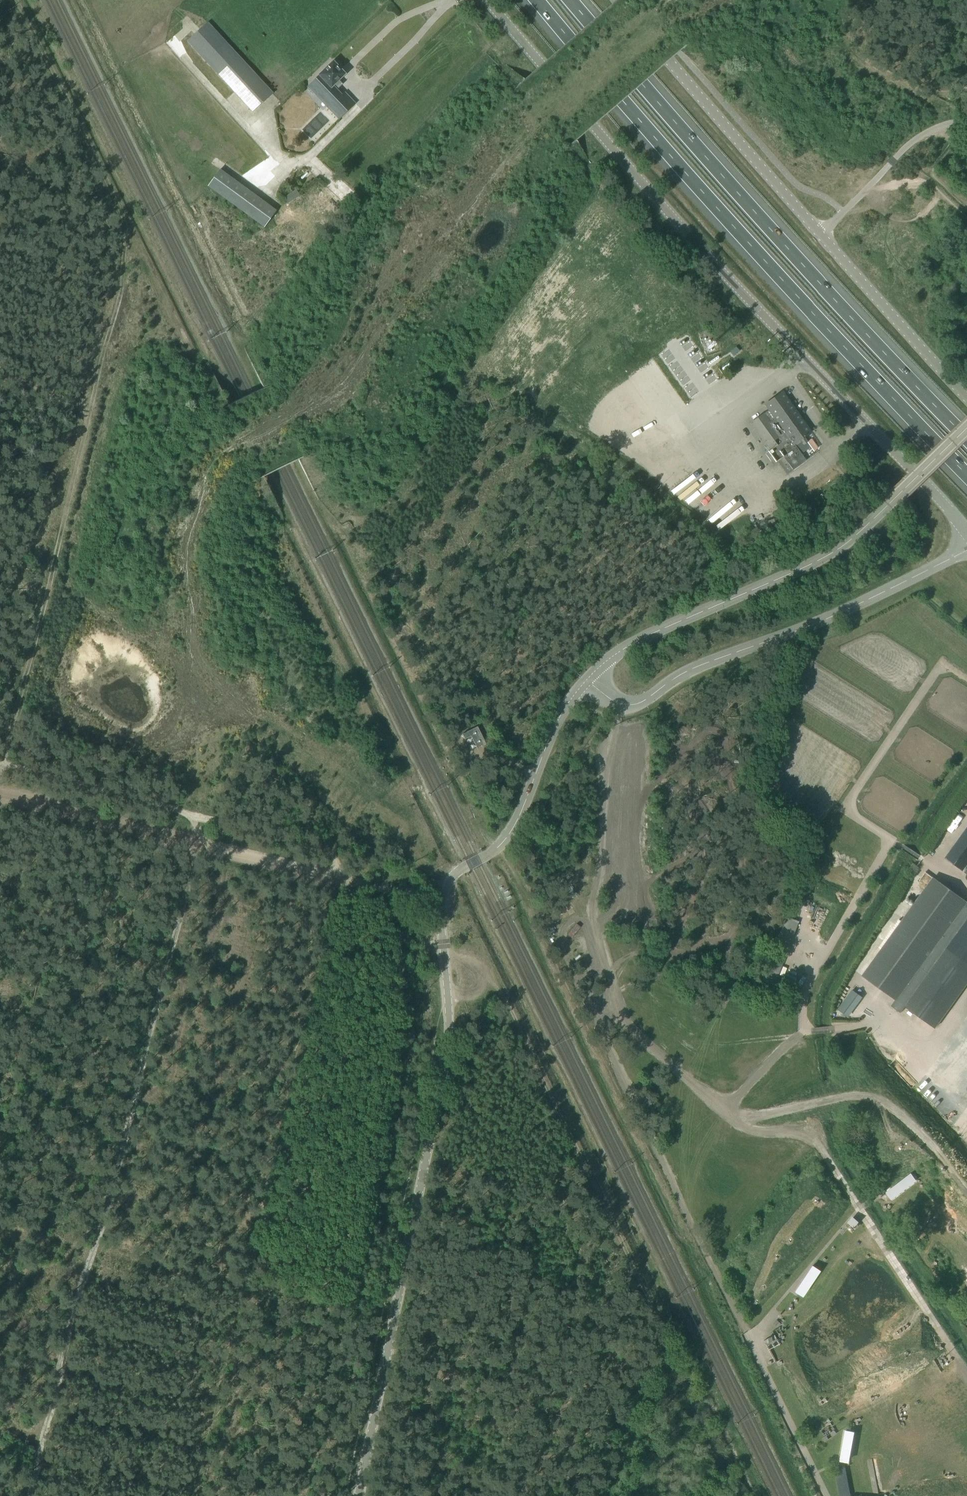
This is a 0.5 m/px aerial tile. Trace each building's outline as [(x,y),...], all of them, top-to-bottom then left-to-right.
[(187,41),(252,112),(273,93),(208,22),(187,41)] [(342,92),(339,95),(335,91),(342,84),(338,80),(344,74),(338,68),(339,66),(336,63),(334,63),(333,62),(308,87),(316,95),(320,91),(331,103),(327,107),(338,119),(343,115),(351,107),(354,104),(342,92)] [(263,227),(275,210),(216,168),(205,184),(226,199),(225,200),(263,227)] [(300,195),(296,190),(285,197),(288,203),(300,195)] [(735,346),(729,352),(734,356),(740,350),(735,346)] [(642,389),(658,407),(662,403),(646,385),(642,389)] [(764,413),(750,422),(770,451),(777,462),(783,458),(784,457),(793,469),(793,470),(806,460),(801,453),(796,446),(802,442),(803,444),(807,441),(806,439),(812,434),(783,392),(764,405),(769,411),(765,414),(764,413)] [(825,516),(831,510),(828,507),(822,512),(825,516)] [(782,519),(767,524),(770,537),(786,532),(782,519)] [(478,726),(462,734),(465,739),(471,736),(477,748),(485,744),(478,726)] [(945,858),(964,871),(966,867),(966,827),(945,858)] [(934,878),(863,976),(935,1028),(966,984),(966,902),(934,878)] [(843,883),(833,879),(831,884),(821,879),(819,884),(838,892),(843,883)] [(851,989),(836,1009),(846,1017),(862,997),(851,989)] [(912,1173),(883,1190),(888,1200),(918,1183),(912,1173)] [(798,1298),(816,1270),(808,1265),(791,1293),(798,1298)] [(769,1348),(779,1343),(774,1334),(764,1339),(769,1348)] [(836,1460),(845,1462),(852,1430),(843,1428),(836,1460)]
